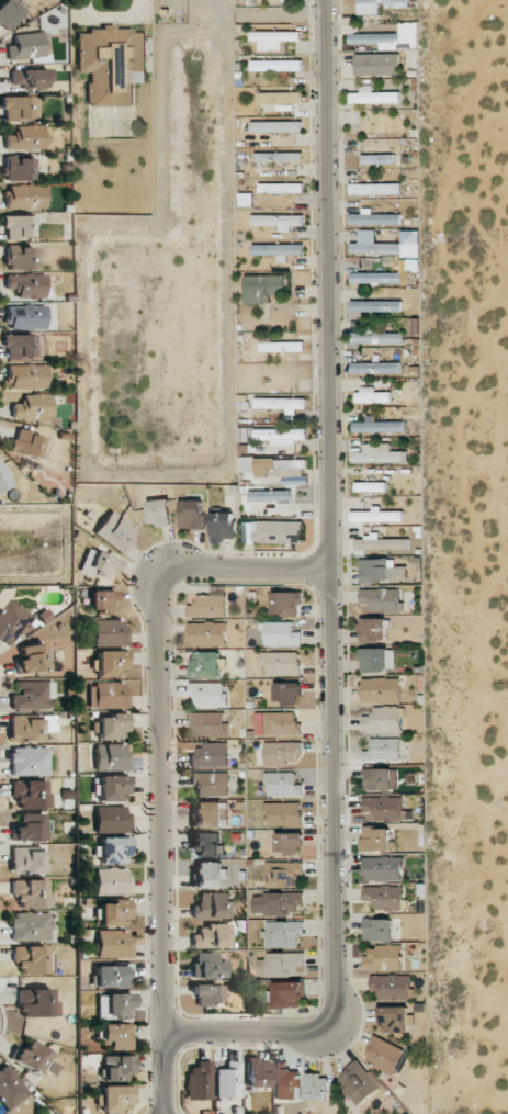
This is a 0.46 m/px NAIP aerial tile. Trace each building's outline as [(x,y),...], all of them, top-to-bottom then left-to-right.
[(5,32),(24,11),(11,0),(3,0),(0,3),(0,28),(5,32)] [(357,15),(379,15),(379,8),(409,7),(409,0),(357,0),(357,15)] [(417,22),(399,23),(399,33),(349,34),(350,44),(379,44),(379,49),(418,49),(417,22)] [(90,107),(133,106),(133,83),(146,83),(145,32),(133,33),(133,29),(116,29),(116,25),(101,25),(101,29),(88,29),(88,33),(78,34),(79,72),(90,72),(90,107)] [(9,62),(47,56),(43,31),(13,36),(14,45),(6,46),(9,62)] [(301,31),(251,32),(251,41),(259,41),(259,50),(282,50),(281,41),(301,41),(301,31)] [(355,75),(398,75),(398,54),(355,54),(355,75)] [(302,61),(251,60),(251,71),(302,71),(302,61)] [(11,86),(47,87),(47,70),(11,69),(11,86)] [(399,92),(372,93),(372,86),(360,86),(360,93),(349,93),(350,103),(399,102),(399,92)] [(303,104),(303,92),(258,93),(258,105),(303,104)] [(38,96),(3,97),(4,120),(38,120),(38,96)] [(302,132),(302,121),(251,122),(251,133),(302,132)] [(44,149),(44,125),(16,126),(17,135),(5,135),(5,150),(44,149)] [(302,153),(255,152),(255,162),(302,163),(302,153)] [(362,155),(362,164),(394,163),(394,154),(362,155)] [(35,158),(6,157),(6,180),(35,181),(35,158)] [(259,184),(259,193),(303,192),(302,183),(259,184)] [(351,195),(401,194),(401,183),(351,184),(351,195)] [(7,209),(44,208),(44,185),(6,186),(7,209)] [(400,225),(400,214),(372,214),(372,209),(363,208),(363,214),(350,214),(350,225),(400,225)] [(33,215),(2,216),(2,229),(6,229),(7,238),(33,238),(33,215)] [(303,216),(253,215),(252,225),(279,226),(279,232),(291,232),(291,226),(303,226),(303,216)] [(420,231),(402,231),(402,243),(376,243),(376,230),(359,230),(359,243),(351,242),(351,254),(420,255),(420,231)] [(253,245),(253,255),(277,255),(278,263),(287,262),(287,255),(303,255),(303,244),(253,245)] [(7,270),(36,269),(35,246),(7,247),(7,270)] [(351,273),(351,285),(410,284),(410,272),(351,273)] [(18,299),(45,298),(44,274),(6,275),(6,290),(18,290),(18,299)] [(270,303),(270,293),(286,293),(286,275),(245,276),(246,304),(270,303)] [(351,311),(401,312),(401,302),(351,300),(351,311)] [(45,329),(45,305),(7,306),(8,330),(45,329)] [(402,334),(352,332),(352,343),(402,344),(402,334)] [(33,335),(5,335),(5,357),(33,358),(33,335)] [(303,342),(260,343),(260,352),(304,351),(303,342)] [(400,362),(352,363),(352,374),(400,373),(400,362)] [(46,365),(7,366),(8,389),(46,387),(46,365)] [(391,403),(390,392),(374,392),(374,387),(357,387),(358,403),(391,403)] [(12,403),(12,419),(54,418),(54,393),(24,394),(24,403),(12,403)] [(256,409),(287,409),(287,415),(296,415),(296,409),(306,409),(306,399),(256,398),(256,409)] [(353,423),(353,433),(404,432),(404,421),(353,423)] [(44,438),(17,429),(10,451),(37,460),(44,438)] [(352,463),(405,462),(405,452),(390,452),(390,444),(363,444),(363,452),(352,452),(352,463)] [(0,458),(0,491),(13,485),(0,458)] [(305,458),(240,459),(240,472),(255,472),(255,477),(305,476),(305,458)] [(355,491),(385,492),(385,483),(356,482),(355,491)] [(249,491),(249,502),(294,501),(293,490),(249,491)] [(147,501),(148,525),(172,524),(171,500),(147,501)] [(204,500),(181,500),(181,529),(204,529),(204,500)] [(123,553),(138,529),(109,510),(94,535),(123,553)] [(403,522),(403,511),(377,512),(377,511),(352,512),(352,522),(403,522)] [(235,540),(235,512),(211,512),(212,541),(235,540)] [(259,543),(303,543),(302,521),(254,522),(254,532),(259,532),(259,543)] [(409,549),(409,539),(379,539),(379,536),(356,536),(356,550),(409,549)] [(80,570),(114,581),(120,560),(87,549),(80,570)] [(360,559),(360,582),(407,581),(407,566),(395,566),(395,559),(360,559)] [(360,590),(360,604),(371,604),(371,613),(401,612),(401,589),(360,590)] [(90,591),(91,613),(112,613),(112,602),(116,602),(116,590),(90,591)] [(273,592),(273,615),(301,615),(301,592),(273,592)] [(198,595),(198,605),(188,605),(188,617),(227,616),(227,595),(198,595)] [(6,599),(0,609),(0,640),(10,646),(30,613),(6,599)] [(361,642),(387,641),(386,618),(360,619),(361,642)] [(94,644),(126,644),(126,620),(93,620),(94,644)] [(190,645),(227,646),(227,623),(190,622),(190,645)] [(265,647),(302,646),(301,631),(294,632),(294,622),(265,622),(265,647)] [(15,661),(16,673),(47,671),(45,644),(21,646),(22,661),(15,661)] [(396,648),(360,649),(360,672),(396,671),(396,648)] [(128,651),(97,651),(97,677),(114,677),(114,669),(128,669),(128,651)] [(220,652),(191,652),(191,677),(220,678),(220,652)] [(300,652),(263,652),(263,675),(300,675),(300,652)] [(362,679),(363,703),(400,702),(400,678),(362,679)] [(53,699),(54,682),(17,681),(16,694),(11,694),(11,709),(48,710),(48,699),(53,699)] [(275,683),(275,704),(296,703),(296,695),(302,694),(301,682),(275,683)] [(127,683),(89,683),(89,707),(127,707),(127,683)] [(226,707),(226,683),(189,683),(189,696),(195,696),(195,706),(226,707)] [(363,733),(401,731),(400,706),(372,707),(372,715),(362,716),(363,733)] [(224,712),(190,713),(191,738),(229,737),(229,723),(224,723),(224,712)] [(255,735),(301,735),(301,721),(296,721),(296,712),(255,712),(255,735)] [(98,739),(127,739),(127,713),(110,713),(110,718),(97,718),(98,739)] [(9,716),(10,742),(42,741),(41,732),(56,732),(56,715),(9,716)] [(371,739),(371,750),(363,751),(363,760),(401,759),(400,738),(371,739)] [(302,742),(265,742),(264,764),(295,765),(295,753),(301,753),(302,742)] [(228,743),(196,744),(196,754),(189,754),(190,768),(228,767),(228,743)] [(95,769),(128,769),(128,744),(95,744),(95,769)] [(49,775),(48,747),(10,748),(11,775),(49,775)] [(397,790),(397,769),(363,769),(363,790),(397,790)] [(228,796),(228,772),(190,773),(190,785),(197,785),(197,796),(228,796)] [(267,796),(302,795),(302,784),(297,784),(297,772),(266,773),(267,796)] [(127,775),(98,776),(99,802),(118,801),(118,794),(127,793),(127,775)] [(19,809),(48,809),(48,780),(11,781),(12,802),(19,802),(19,809)] [(404,819),(403,796),(363,797),(363,812),(375,812),(375,820),(404,819)] [(222,828),(222,819),(227,819),(228,803),(195,802),(194,827),(222,828)] [(266,803),(266,826),(302,825),(302,803),(266,803)] [(94,807),(95,832),(128,831),(128,806),(94,807)] [(43,814),(20,814),(19,828),(13,827),(12,840),(43,841),(43,814)] [(361,850),(392,850),(392,828),(361,828),(361,850)] [(220,833),(192,832),(191,855),(219,856),(220,833)] [(277,833),(276,853),(303,854),(303,833),(277,833)] [(129,837),(97,838),(98,864),(129,863),(129,837)] [(11,874),(43,873),(43,852),(24,852),(24,848),(11,848),(11,874)] [(402,856),(363,858),(363,882),(403,880),(402,856)] [(225,887),(224,862),(193,862),(194,888),(225,887)] [(303,874),(304,862),(266,862),(266,885),(294,886),(294,873),(303,874)] [(95,868),(95,893),(128,894),(128,868),(95,868)] [(20,908),(51,907),(51,892),(45,892),(45,880),(12,880),(12,896),(19,896),(20,908)] [(364,901),(376,901),(376,910),(404,909),(403,886),(363,887),(364,901)] [(232,893),(199,893),(199,902),(192,902),(192,918),(232,918),(232,893)] [(304,904),(304,893),(253,893),(253,915),(297,914),(297,904),(304,904)] [(130,900),(99,901),(99,927),(131,926),(130,900)] [(50,914),(11,912),(10,940),(49,941),(50,914)] [(392,919),(364,919),(363,941),(392,941),(392,919)] [(304,922),(265,921),(265,935),(265,946),(297,947),(297,935),(304,935),(304,922)] [(230,925),(199,925),(198,935),(192,935),(192,948),(229,948),(230,925)] [(131,958),(131,930),(96,930),(97,958),(131,958)] [(13,947),(13,965),(22,964),(22,974),(51,973),(50,946),(13,947)] [(364,970),(402,970),(402,946),(370,946),(370,956),(364,956),(364,970)] [(193,978),(227,978),(227,962),(216,962),(216,952),(193,953),(193,978)] [(304,966),(304,953),(266,952),(265,975),(297,976),(298,966),(304,966)] [(93,965),(93,987),(124,988),(125,976),(130,976),(130,966),(93,965)] [(411,975),(371,976),(371,991),(379,991),(379,1000),(411,999),(411,975)] [(273,982),(273,1008),(304,1008),(304,982),(273,982)] [(223,1005),(224,985),(192,985),(191,997),(197,997),(197,1004),(223,1005)] [(19,990),(19,1017),(58,1016),(57,1002),(52,1002),(51,989),(19,990)] [(98,1018),(128,1017),(128,1009),(134,1009),(133,994),(97,995),(98,1018)] [(412,1032),(411,1006),(378,1007),(378,1032),(412,1032)] [(132,1049),(131,1024),(101,1024),(102,1041),(110,1041),(110,1050),(132,1049)] [(399,1076),(410,1052),(374,1036),(363,1060),(399,1076)] [(51,1053),(30,1041),(24,1051),(18,1048),(11,1060),(38,1076),(43,1069),(55,1076),(61,1067),(47,1059),(51,1053)] [(133,1055),(102,1056),(103,1082),(126,1081),(126,1075),(133,1075),(133,1055)] [(246,1087),(269,1086),(269,1061),(258,1061),(258,1057),(246,1058),(246,1087)] [(355,1106),(380,1089),(361,1060),(336,1076),(355,1106)] [(211,1100),(211,1062),(197,1061),(197,1067),(187,1067),(186,1100),(211,1100)] [(240,1061),(225,1061),(226,1069),(216,1069),(216,1098),(241,1098),(240,1061)] [(275,1099),(300,1100),(300,1070),(287,1070),(287,1062),(276,1062),(275,1099)] [(12,1113),(17,1113),(22,1110),(18,1104),(30,1095),(6,1064),(0,1068),(0,1099),(12,1113)] [(307,1101),(327,1100),(327,1075),(306,1075),(307,1101)]
